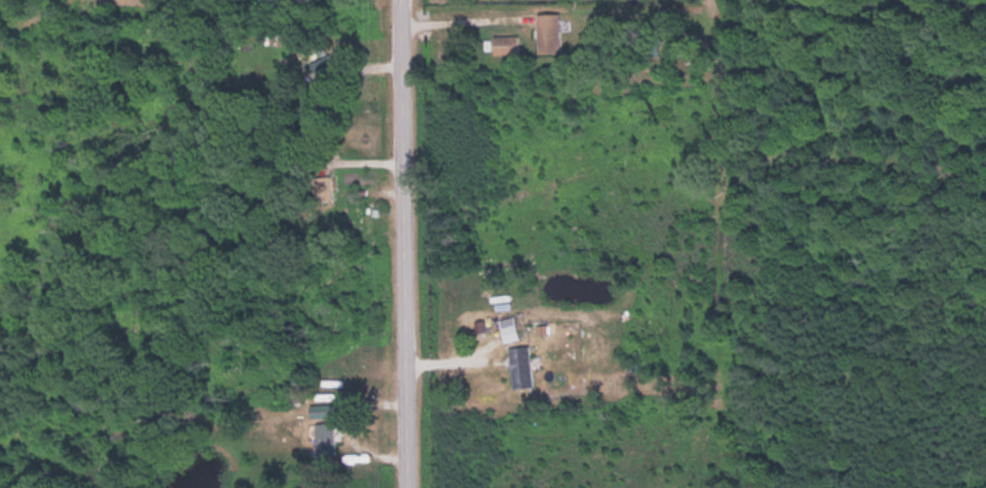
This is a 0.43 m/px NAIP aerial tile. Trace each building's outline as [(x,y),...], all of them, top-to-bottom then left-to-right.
[(563,52),(563,12),(540,12),(540,52),(563,52)] [(520,54),(520,34),(492,34),(492,54),(520,54)] [(351,66),(343,47),(310,62),(318,81),(351,66)] [(535,385),(534,366),(543,366),(542,354),(533,355),(532,344),(512,346),(515,387),(535,385)]
